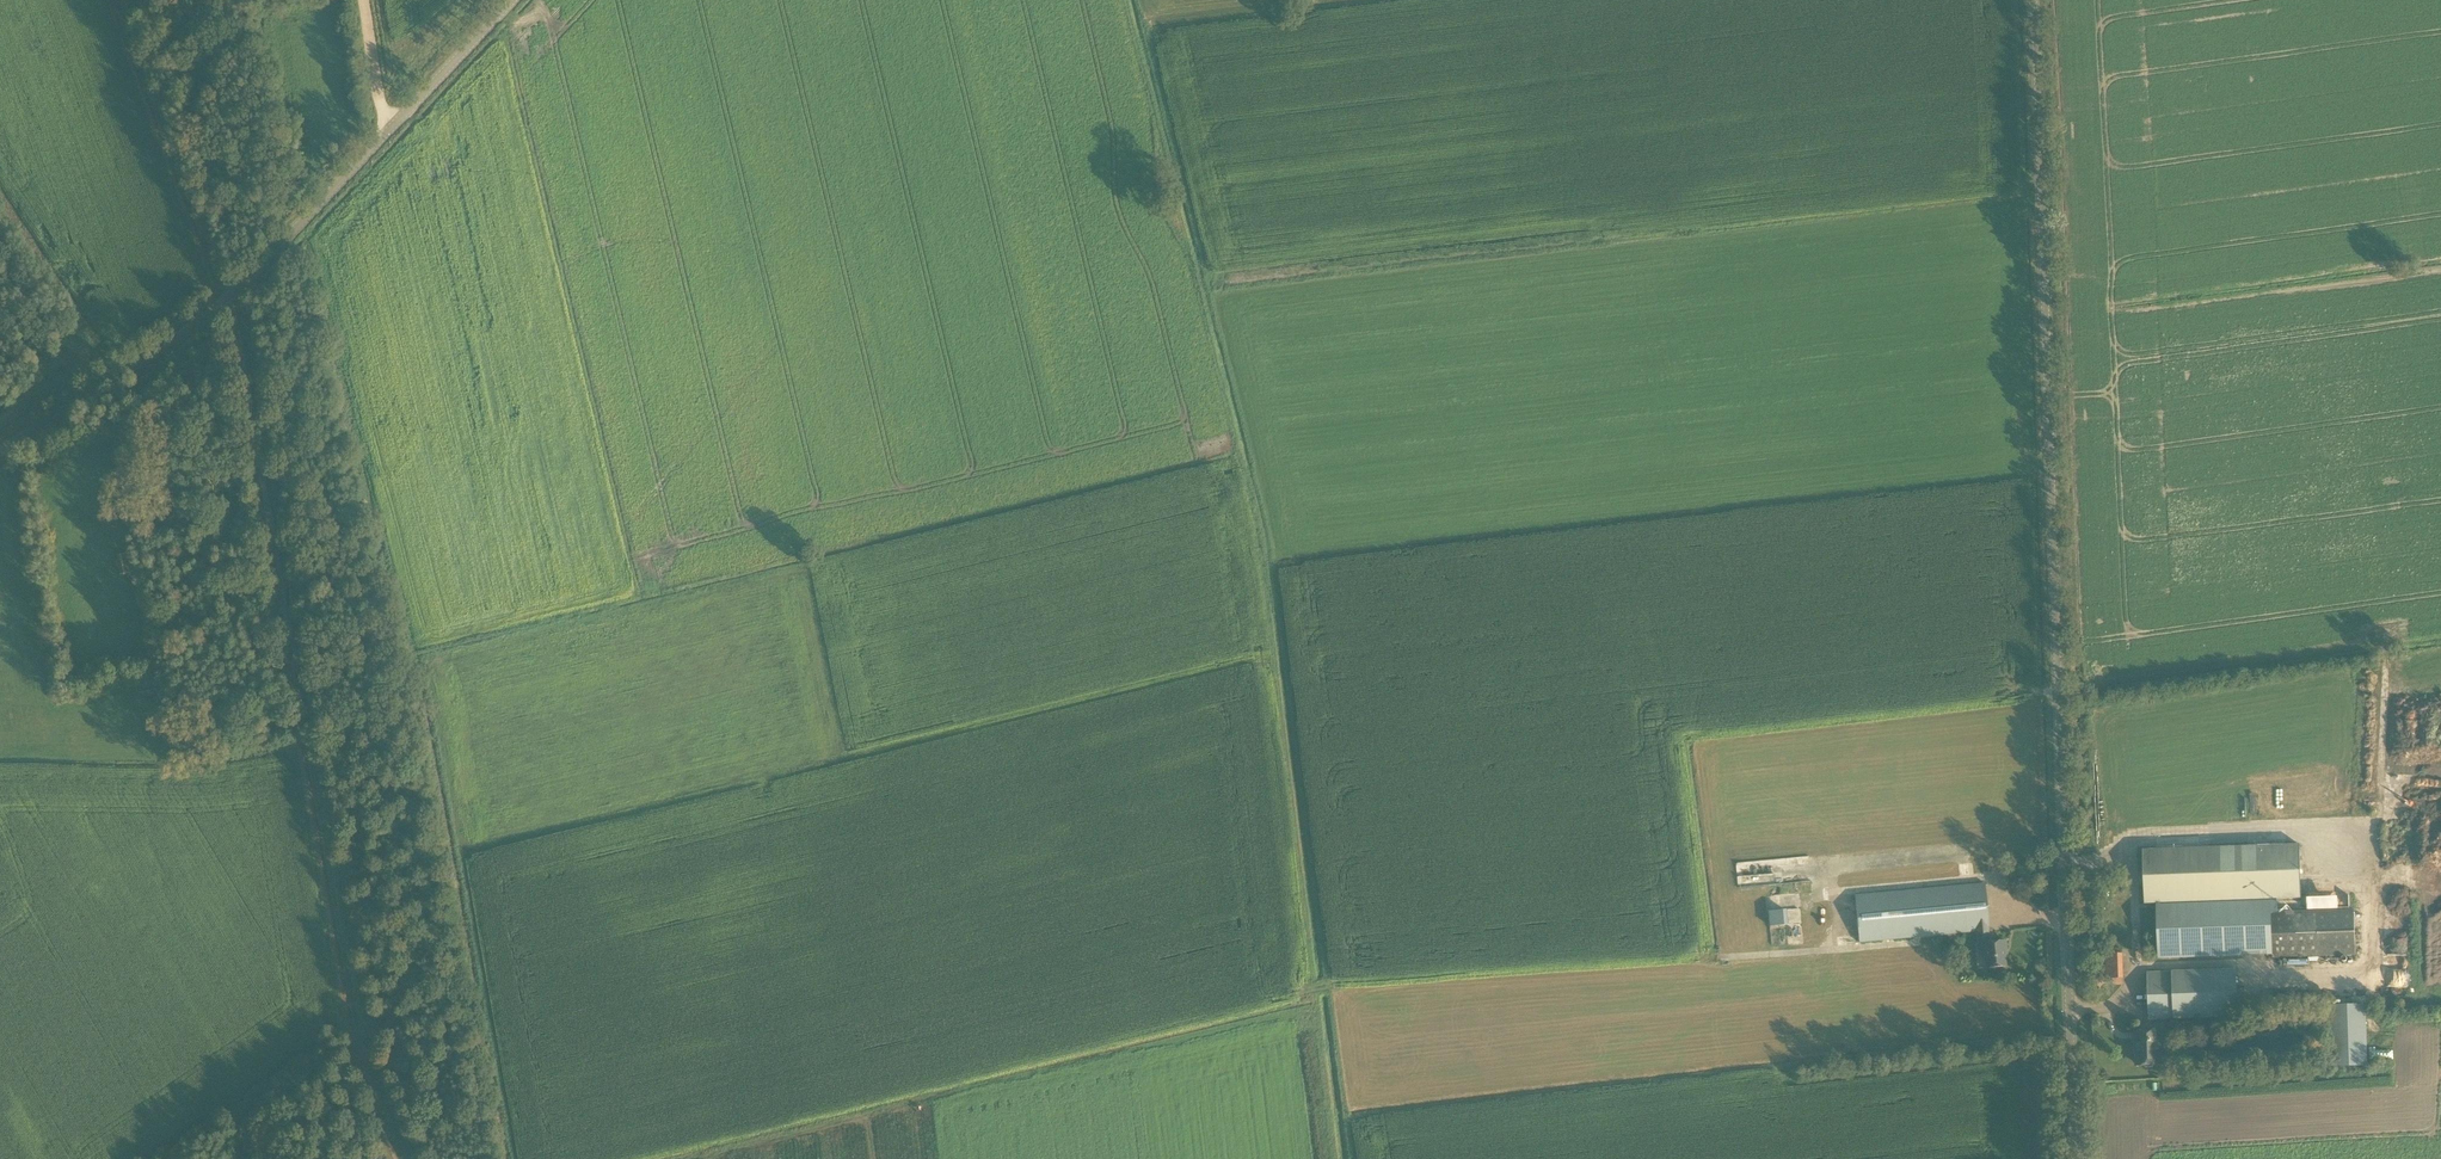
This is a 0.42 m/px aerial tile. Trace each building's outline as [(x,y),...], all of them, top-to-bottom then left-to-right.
[(128,554),(118,556),(121,573),(132,571),(128,554)] [(2095,815),(2114,815),(2113,798),(2094,798),(2095,815)] [(2299,844),(2142,850),(2144,905),(2229,901),(2258,900),(2302,899),(2299,844)] [(1988,931),(1989,931),(1984,884),(1889,893),(1855,895),(1859,943),(1893,940),(1976,932),(1988,931)] [(2286,900),(2287,912),(2296,911),(2296,899),(2286,900)] [(2277,901),(2156,905),(2158,959),(2272,956),(2272,945),(2271,912),(2277,912),(2277,901)] [(2272,945),(2272,958),(2356,955),(2354,909),(2296,911),(2287,912),(2277,912),(2271,912),(2272,945)] [(1770,927),(1788,925),(1786,910),(1768,912),(1770,927)] [(1976,932),(1977,945),(1983,944),(1986,968),(2005,966),(2003,950),(2006,950),(2005,941),(1989,943),(1988,931),(1976,932)] [(2110,962),(2123,962),(2123,955),(2118,955),(2118,952),(2110,952),(2110,962)] [(2159,972),(2147,972),(2149,1021),(2152,1020),(2164,1020),(2239,1016),(2236,968),(2159,972)] [(2330,1032),(2331,1067),(2368,1066),(2366,1004),(2330,1005),(2330,1013),(2324,1013),(2324,1032),(2330,1032)] [(2139,1066),(2151,1065),(2169,1065),(2173,1061),(2173,1056),(2169,1051),(2161,1051),(2160,1030),(2135,1031),(2136,1049),(2138,1049),(2139,1066)]
